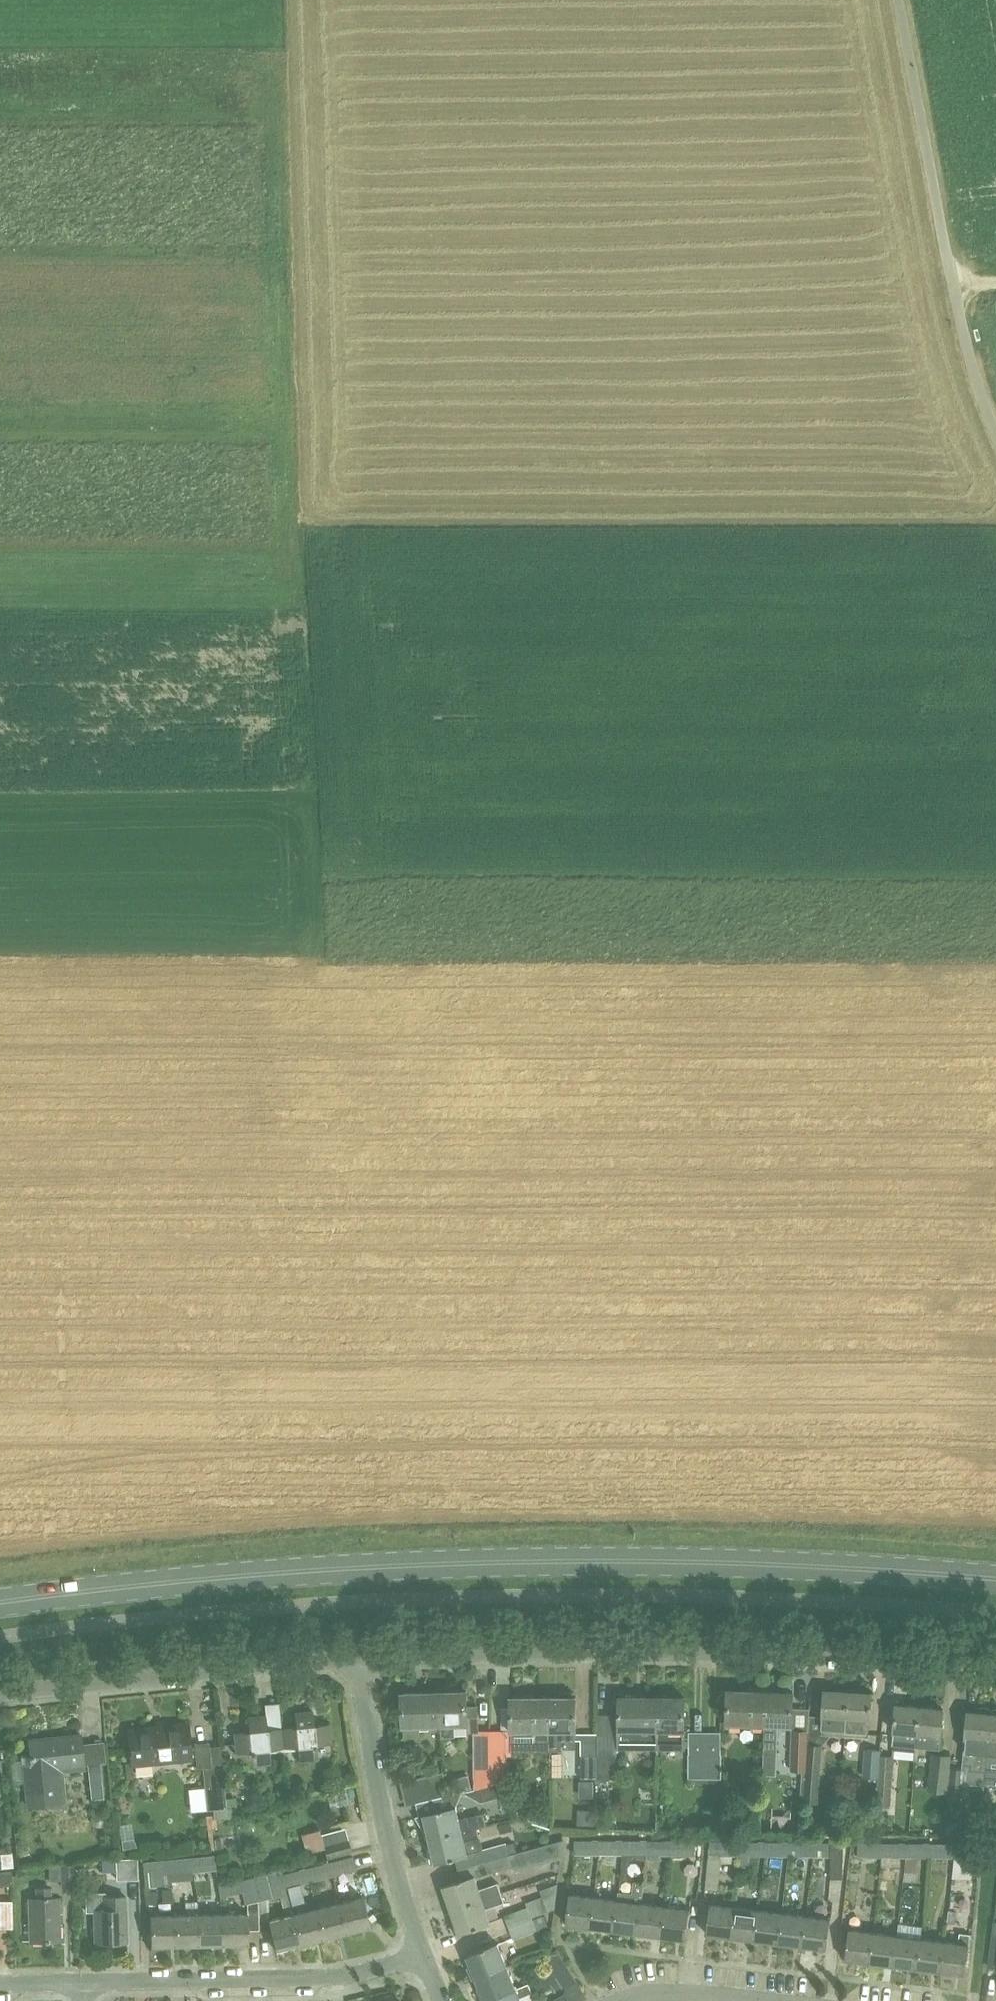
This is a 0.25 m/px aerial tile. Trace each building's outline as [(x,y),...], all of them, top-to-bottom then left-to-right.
[(753,1705),(754,1689),(726,1688),(724,1722),(764,1724),(764,1706),(753,1705)] [(441,1713),(441,1723),(442,1737),(456,1736),(456,1722),(466,1722),(466,1727),(477,1726),(476,1704),(466,1704),(466,1689),(428,1690),(429,1706),(441,1706),(441,1713)] [(790,1725),(790,1713),(791,1691),(754,1689),(753,1705),(764,1706),(764,1724),(765,1724),(764,1753),(777,1754),(778,1724),(790,1725)] [(845,1736),(848,1691),(822,1689),(819,1735),(845,1736)] [(421,1724),(441,1723),(441,1713),(441,1706),(429,1706),(428,1690),(400,1692),(402,1725),(403,1725),(404,1738),(421,1737),(421,1724)] [(868,1738),(869,1718),(871,1692),(848,1691),(845,1736),(868,1738)] [(574,1728),(574,1696),(536,1697),(536,1712),(549,1712),(549,1729),(550,1729),(550,1749),(563,1748),(562,1738),(573,1738),(573,1728),(574,1728)] [(645,1711),(645,1696),(616,1696),(616,1728),(619,1728),(618,1749),(656,1749),(656,1711),(645,1711)] [(686,1749),(686,1729),(682,1729),(682,1696),(645,1696),(645,1711),(656,1711),(656,1749),(686,1749)] [(536,1712),(536,1697),(509,1697),(509,1729),(511,1729),(510,1751),(550,1750),(550,1749),(550,1729),(549,1729),(549,1712),(536,1712)] [(287,1724),(287,1702),(274,1702),(273,1724),(287,1724)] [(916,1747),(920,1706),(894,1704),(892,1730),(891,1745),(916,1747)] [(939,1749),(940,1734),(942,1708),(920,1706),(916,1747),(939,1749)] [(976,1710),(976,1711),(965,1710),(963,1736),(964,1736),(963,1748),(964,1748),(963,1765),(971,1765),(971,1770),(986,1771),(987,1760),(991,1710),(989,1707),(979,1706),(976,1710)] [(987,1760),(995,1761),(995,1707),(991,1710),(991,1713),(987,1760)] [(312,1723),(311,1713),(311,1710),(294,1712),(295,1726),(281,1727),(283,1749),(298,1748),(299,1759),(316,1757),(315,1742),(330,1741),(328,1722),(312,1723)] [(283,1749),(281,1727),(267,1729),(265,1714),(247,1716),(249,1730),(233,1732),(235,1751),(252,1764),(269,1763),(268,1751),(283,1749)] [(155,1726),(128,1729),(132,1763),(133,1763),(134,1763),(190,1757),(190,1751),(189,1746),(187,1723),(164,1725),(155,1726)] [(693,1783),(705,1783),(705,1731),(690,1731),(690,1754),(689,1754),(689,1778),(693,1778),(693,1783)] [(705,1731),(705,1783),(718,1782),(718,1778),(722,1778),(723,1754),(722,1754),(721,1731),(705,1731)] [(792,1731),(789,1771),(806,1771),(807,1743),(808,1732),(792,1731)] [(582,1734),(581,1778),(585,1778),(597,1778),(597,1754),(598,1754),(598,1734),(582,1734)] [(67,1807),(63,1767),(84,1765),(81,1735),(29,1740),(30,1753),(21,1754),(26,1808),(52,1805),(52,1809),(67,1807)] [(216,1818),(228,1817),(226,1798),(222,1765),(212,1766),(210,1746),(209,1742),(194,1743),(195,1746),(195,1750),(197,1768),(201,1768),(203,1767),(205,1787),(207,1810),(213,1809),(213,1814),(216,1814),(216,1818)] [(820,1803),(823,1744),(807,1743),(806,1771),(805,1787),(804,1802),(820,1803)] [(878,1778),(880,1749),(867,1748),(865,1777),(878,1778)] [(892,1805),(895,1755),(881,1754),(881,1750),(880,1749),(878,1778),(877,1785),(878,1785),(877,1804),(892,1805)] [(616,1778),(616,1754),(598,1754),(597,1754),(597,1778),(597,1781),(597,1782),(607,1782),(607,1778),(616,1778)] [(932,1754),(928,1791),(949,1793),(951,1767),(952,1755),(932,1754)] [(490,1784),(490,1756),(474,1756),(474,1778),(474,1788),(490,1784)] [(507,1778),(507,1756),(490,1756),(490,1784),(507,1780),(507,1778)] [(92,1799),(104,1797),(100,1762),(88,1763),(92,1799)] [(963,1789),(964,1773),(964,1768),(951,1767),(949,1793),(948,1807),(960,1808),(962,1789),(963,1789)] [(419,1802),(449,1795),(443,1771),(413,1778),(419,1802)] [(482,1802),(506,1795),(502,1781),(465,1791),(465,1793),(482,1802)] [(205,1787),(189,1789),(191,1812),(207,1810),(205,1787)] [(226,1798),(228,1817),(231,1817),(231,1816),(238,1815),(236,1797),(226,1798)] [(420,1816),(416,1817),(423,1829),(425,1833),(428,1832),(430,1838),(477,1826),(477,1827),(482,1826),(486,1825),(483,1812),(459,1818),(455,1805),(441,1809),(419,1814),(420,1816)] [(962,1814),(960,1826),(977,1828),(978,1816),(962,1814)] [(428,1846),(427,1846),(432,1865),(456,1859),(468,1857),(467,1852),(484,1848),(481,1836),(480,1836),(477,1827),(477,1826),(430,1838),(431,1845),(428,1846)] [(327,1859),(352,1852),(345,1828),(321,1834),(327,1859)] [(136,1846),(133,1838),(121,1840),(122,1848),(136,1846)] [(487,1861),(491,1872),(513,1866),(514,1871),(561,1858),(563,1839),(511,1854),(487,1861)] [(599,1854),(599,1839),(575,1839),(575,1854),(599,1854)] [(623,1854),(623,1840),(599,1839),(599,1854),(623,1854)] [(647,1855),(647,1840),(623,1840),(623,1854),(621,1879),(628,1880),(631,1855),(647,1855)] [(671,1855),(671,1840),(647,1840),(647,1855),(647,1858),(660,1858),(660,1855),(671,1855)] [(671,1840),(671,1855),(696,1855),(696,1840),(671,1840)] [(741,1856),(741,1841),(711,1840),(710,1854),(717,1854),(717,1855),(741,1856)] [(507,1842),(502,1843),(484,1848),(487,1861),(511,1854),(510,1853),(517,1851),(515,1841),(508,1843),(507,1842)] [(766,1856),(766,1841),(759,1841),(741,1841),(741,1856),(741,1867),(749,1866),(749,1856),(766,1856)] [(790,1856),(790,1841),(766,1841),(766,1856),(790,1856)] [(814,1856),(814,1841),(790,1841),(790,1856),(814,1856)] [(844,1842),(814,1841),(814,1856),(831,1856),(831,1878),(843,1878),(843,1873),(844,1842)] [(857,1856),(882,1857),(882,1842),(858,1842),(857,1856)] [(906,1842),(882,1842),(882,1857),(906,1857),(906,1842)] [(906,1857),(931,1857),(932,1843),(906,1842),(906,1857)] [(955,1843),(932,1843),(931,1857),(955,1858),(955,1843)] [(979,1843),(955,1843),(955,1858),(979,1858),(979,1843)] [(191,1858),(192,1872),(217,1869),(217,1865),(215,1855),(191,1858)] [(333,1860),(328,1862),(332,1876),(357,1869),(354,1855),(333,1860)] [(117,1880),(138,1879),(137,1858),(116,1859),(117,1880)] [(192,1872),(191,1858),(167,1860),(169,1882),(193,1879),(192,1872)] [(169,1882),(167,1860),(143,1862),(145,1887),(169,1885),(169,1882)] [(328,1862),(305,1868),(309,1882),(332,1876),(328,1862)] [(76,1887),(76,1864),(48,1865),(49,1880),(60,1880),(60,1887),(76,1887)] [(287,1894),(285,1888),(282,1874),(283,1874),(281,1868),(265,1872),(266,1873),(251,1877),(258,1901),(269,1898),(280,1895),(283,1911),(291,1909),(287,1894)] [(305,1868),(283,1874),(282,1874),(285,1888),(309,1882),(305,1868)] [(12,1884),(11,1871),(0,1872),(0,1884),(12,1884)] [(462,1878),(439,1886),(444,1901),(449,1899),(452,1908),(453,1908),(483,1899),(501,1892),(498,1882),(479,1888),(475,1877),(475,1874),(462,1878)] [(246,1910),(223,1910),(223,1941),(246,1941),(246,1924),(259,1923),(258,1901),(251,1877),(231,1882),(233,1892),(242,1890),(245,1904),(247,1904),(247,1910),(246,1910)] [(881,1879),(880,1889),(888,1890),(890,1880),(881,1879)] [(618,1899),(616,1898),(612,1928),(636,1931),(640,1901),(643,1901),(645,1882),(634,1880),(632,1892),(619,1891),(618,1899)] [(52,1897),(52,1886),(35,1886),(35,1897),(29,1897),(30,1941),(60,1940),(59,1897),(52,1897)] [(454,1916),(450,1917),(455,1932),(490,1921),(486,1909),(505,1902),(501,1892),(483,1899),(453,1908),(452,1908),(454,1916)] [(589,1925),(592,1895),(568,1893),(565,1922),(589,1925)] [(337,1900),(345,1931),(368,1925),(361,1894),(337,1900)] [(95,1942),(127,1941),(126,1895),(94,1896),(95,1942)] [(544,1895),(526,1901),(528,1906),(529,1906),(533,1916),(549,1910),(544,1895)] [(612,1928),(616,1898),(592,1895),(589,1925),(612,1928)] [(13,1928),(12,1900),(0,1900),(0,1928),(13,1928)] [(199,1941),(199,1910),(198,1910),(197,1900),(185,1901),(186,1911),(174,1911),(175,1941),(199,1941)] [(320,1937),(345,1931),(337,1900),(312,1906),(320,1937)] [(636,1931),(660,1934),(663,1904),(643,1901),(640,1901),(636,1931)] [(731,1935),(734,1905),(710,1902),(706,1932),(731,1935)] [(663,1904),(660,1934),(684,1937),(688,1907),(663,1904)] [(755,1938),(758,1908),(734,1905),(731,1935),(755,1938)] [(296,1943),(320,1937),(312,1906),(288,1912),(296,1943)] [(779,1940),(782,1911),(758,1908),(755,1938),(779,1940)] [(223,1941),(223,1910),(199,1910),(199,1941),(223,1941)] [(957,1911),(949,1910),(948,1922),(955,1923),(957,1911)] [(148,1941),(175,1941),(174,1911),(148,1912),(148,1941)] [(803,1943),(806,1913),(782,1911),(779,1940),(803,1943)] [(274,1948),(296,1943),(288,1912),(266,1917),(274,1948)] [(827,1946),(831,1916),(806,1913),(803,1943),(827,1946)] [(545,1914),(534,1918),(538,1929),(549,1925),(545,1914)] [(870,1961),(873,1931),(849,1928),(845,1957),(870,1961)] [(893,1964),(897,1934),(873,1931),(870,1961),(893,1964)] [(944,1940),(941,1970),(965,1973),(969,1943),(970,1943),(971,1934),(960,1932),(960,1942),(944,1940)] [(917,1967),(921,1937),(897,1934),(893,1964),(917,1967)] [(941,1970),(944,1940),(921,1937),(917,1967),(941,1970)] [(477,1979),(507,1967),(496,1941),(466,1954),(471,1964),(468,1965),(474,1980),(477,1979)] [(554,1967),(565,1960),(558,1948),(547,1955),(554,1967)] [(567,1988),(578,1981),(565,1960),(554,1967),(567,1988)] [(529,1981),(515,1988),(507,1967),(477,1979),(480,1987),(477,1988),(483,2000),(487,2000),(522,1986),(529,1981)] [(487,2000),(521,2000),(520,1998),(533,1992),(529,1981),(522,1986),(487,2000)]
